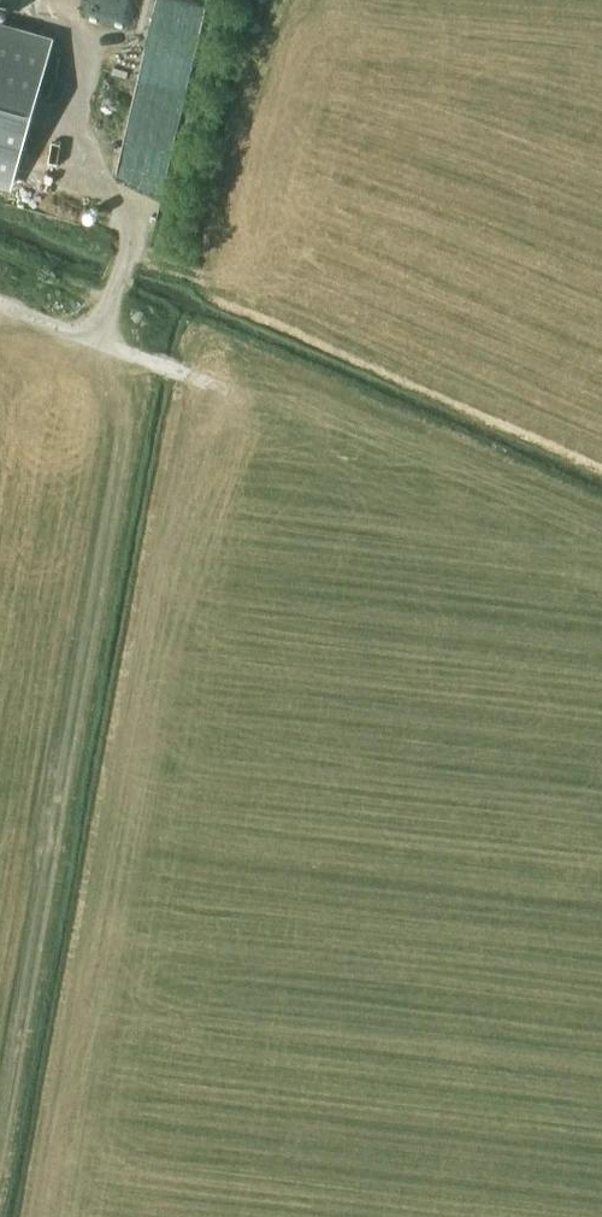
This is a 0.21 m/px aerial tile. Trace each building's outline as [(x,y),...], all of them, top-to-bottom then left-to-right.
[(115,1),(111,15),(136,21),(142,0),(112,0),(115,1)] [(0,27),(0,181),(9,184),(50,41),(0,27)]
